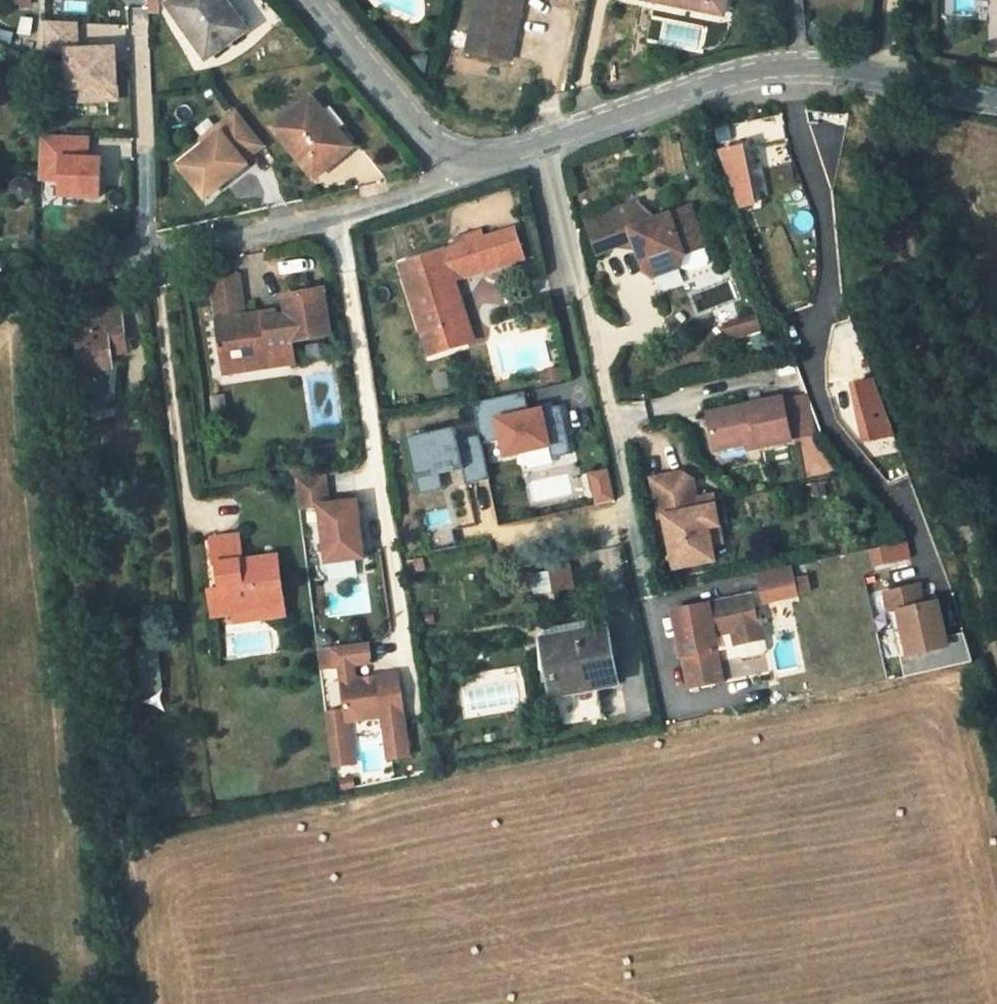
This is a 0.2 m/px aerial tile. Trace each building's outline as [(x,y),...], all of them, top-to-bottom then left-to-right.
[(170,5),(209,58),(246,31),(223,0),(177,0),(170,5)] [(467,55),(507,64),(520,6),(517,5),(519,0),(478,0),(467,55)] [(650,1),(688,9),(691,0),(650,0),(650,1)] [(725,5),(700,0),(691,0),(688,9),(723,17),(725,5)] [(43,51),(64,50),(65,88),(79,88),(79,101),(116,100),(116,83),(113,83),(112,47),(78,48),(77,21),(42,23),(43,51)] [(316,132),(304,116),(263,146),(302,197),(317,186),(313,180),(332,166),(310,138),(316,132)] [(201,159),(175,178),(199,211),(242,180),(239,176),(252,166),(229,130),(213,142),(217,147),(201,159)] [(343,170),(316,132),(310,138),(332,166),(313,180),(317,186),(319,187),(343,170)] [(61,138),(37,137),(35,181),(56,182),(56,197),(94,199),(96,162),(83,162),(59,161),(61,138)] [(59,161),(83,162),(84,139),(61,138),(59,161)] [(201,159),(217,147),(213,142),(197,153),(201,159)] [(753,200),(740,145),(717,150),(738,203),(753,200)] [(635,203),(599,217),(610,246),(633,237),(644,266),(655,273),(678,264),(690,268),(705,262),(708,255),(688,203),(642,221),(635,203)] [(610,246),(599,217),(585,222),(597,251),(610,246)] [(483,272),(521,263),(518,246),(444,262),(446,267),(430,271),(428,267),(400,273),(415,339),(426,337),(431,362),(461,356),(452,315),(458,314),(454,291),(486,284),(483,272)] [(523,275),(521,263),(483,272),(486,284),(523,275)] [(287,325),(274,327),(263,328),(262,323),(242,326),(237,285),(209,288),(213,321),(219,320),(219,329),(214,330),(220,370),(238,368),(238,374),(267,370),(267,376),(293,373),(290,351),(335,347),(328,301),(285,307),(287,325)] [(467,355),(458,314),(452,315),(461,356),(467,355)] [(421,364),(431,362),(426,337),(415,339),(421,364)] [(53,449),(87,445),(92,402),(86,402),(85,390),(84,378),(97,377),(94,350),(62,353),(62,358),(45,359),(52,415),(49,415),(53,449)] [(222,383),(267,376),(267,370),(238,374),(238,368),(220,370),(222,383)] [(98,389),(97,377),(84,378),(85,390),(98,389)] [(865,446),(894,439),(879,377),(850,384),(865,446)] [(525,391),(474,402),(481,435),(483,443),(502,439),(506,455),(550,446),(553,458),(572,453),(561,405),(530,412),(525,391)] [(804,393),(781,398),(789,436),(812,431),(804,393)] [(781,396),(704,411),(711,447),(754,438),(755,444),(789,437),(789,436),(781,398),(781,396)] [(455,463),(456,467),(465,466),(469,484),(491,479),(483,443),(481,435),(459,439),(456,428),(409,438),(419,483),(442,478),(440,467),(455,463)] [(608,468),(588,472),(595,504),(614,500),(608,468)] [(717,527),(712,496),(695,500),(692,481),(680,473),(650,479),(657,518),(662,517),(672,569),(712,562),(709,546),(706,529),(717,527)] [(329,477),(299,480),(303,512),(323,509),(329,566),(368,561),(361,503),(332,507),(329,477)] [(442,478),(419,483),(422,495),(445,489),(442,478)] [(720,544),(717,527),(706,529),(709,546),(720,544)] [(243,564),(240,540),(213,542),(216,568),(223,567),(226,588),(211,590),(216,619),(235,616),(260,613),(261,622),(286,620),(278,561),(243,564)] [(910,541),(870,544),(872,566),(911,563),(910,541)] [(553,594),(591,586),(588,572),(550,580),(553,594)] [(788,606),(785,591),(782,578),(748,585),(755,614),(788,607),(788,606)] [(801,603),(798,588),(785,591),(788,606),(801,603)] [(921,589),(889,597),(894,617),(900,615),(911,662),(951,652),(940,606),(926,609),(921,589)] [(750,593),(672,612),(691,688),(725,680),(715,635),(733,631),(736,643),(737,643),(754,639),(762,617),(755,614),(750,593)] [(237,625),(261,622),(260,613),(235,616),(237,625)] [(767,636),(762,617),(754,639),(767,636)] [(554,700),(615,688),(603,631),(540,643),(554,700)] [(754,639),(737,643),(740,654),(745,656),(766,651),(769,647),(767,636),(754,639)] [(372,645),(320,651),(323,671),(343,669),(348,712),(328,715),(331,740),(352,737),(350,723),(385,719),(391,761),(412,759),(401,676),(358,682),(356,667),(374,665),(372,645)] [(119,710),(131,709),(126,672),(114,674),(119,710)] [(331,740),(335,768),(355,766),(352,737),(331,740)] [(356,789),(355,778),(341,780),(343,791),(356,789)]
